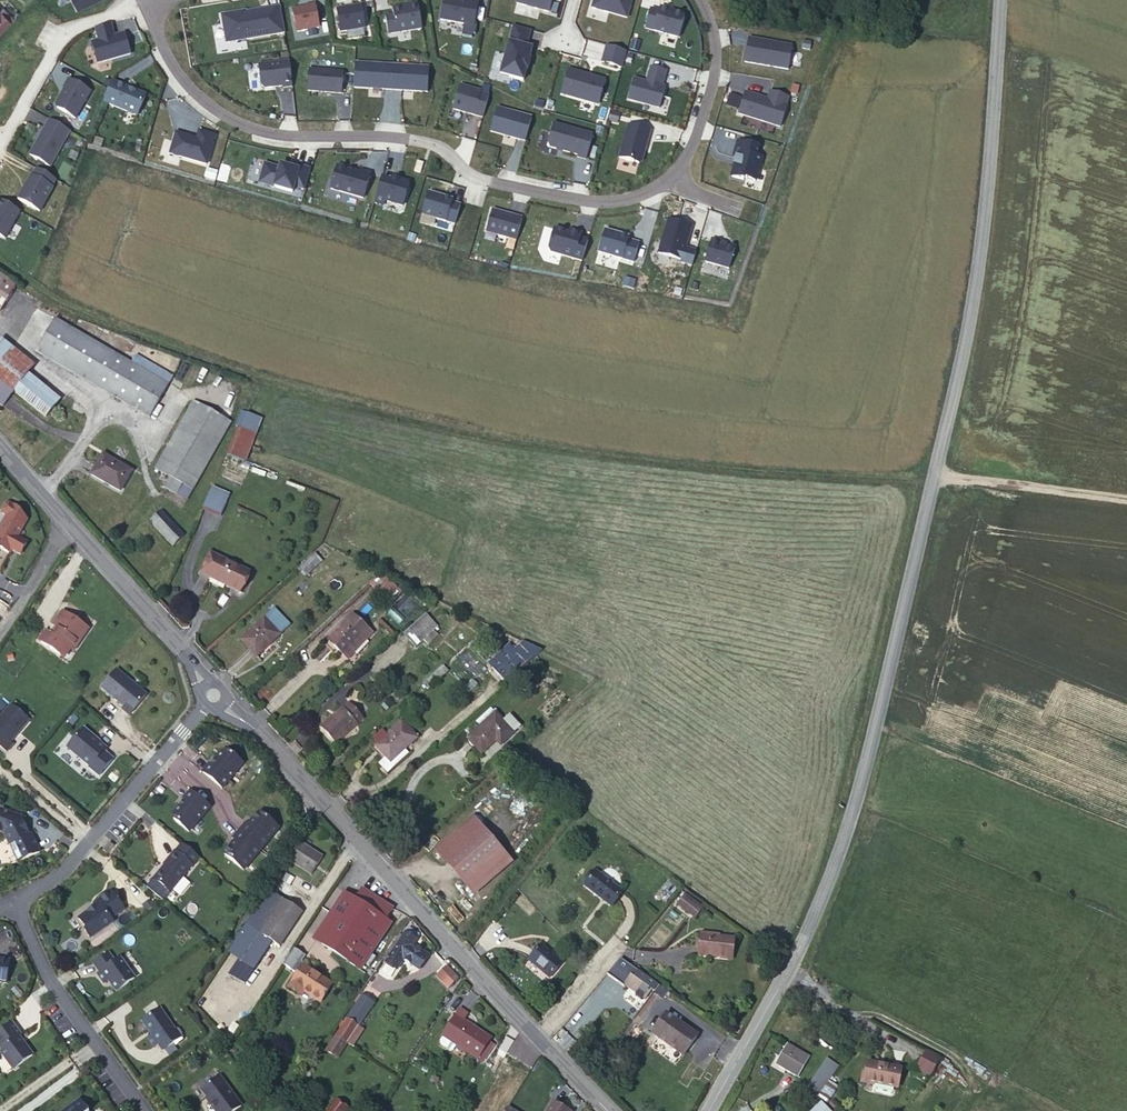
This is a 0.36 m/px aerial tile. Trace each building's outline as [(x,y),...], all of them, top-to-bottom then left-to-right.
[(476,2),(469,0),(469,4),(460,3),(461,1),(454,0),(444,0),(440,20),(472,26),(476,2)] [(516,1),(548,10),(551,0),(516,0),(516,1)] [(592,8),(627,18),(632,0),(595,0),(592,8)] [(318,26),(314,2),(304,4),(305,6),(292,8),(296,30),(318,26)] [(419,26),(415,2),(408,4),(408,5),(391,7),(392,14),(384,15),(387,32),(419,26)] [(14,19),(0,4),(0,33),(14,19)] [(360,4),(336,8),(340,31),(364,27),(360,4)] [(240,13),(222,16),(226,43),(284,33),(280,7),(270,9),(270,12),(241,17),(240,14),(240,13)] [(645,29),(679,38),(684,18),(683,15),(660,8),(659,12),(650,10),(645,29)] [(270,9),(240,14),(241,17),(270,12),(270,9)] [(113,36),(111,24),(97,28),(100,40),(93,42),(99,62),(130,53),(125,33),(113,36)] [(529,35),(512,31),(500,75),(523,81),(530,60),(529,59),(532,49),(526,47),(529,35)] [(793,44),(748,37),(745,61),(789,68),(793,44)] [(626,52),(607,46),(602,63),(622,68),(626,52)] [(292,86),(289,62),(258,65),(261,86),(264,88),(279,86),(279,88),(292,86)] [(425,91),(426,66),(354,62),(353,86),(425,91)] [(665,70),(651,66),(647,81),(634,78),(628,98),(659,107),(665,86),(661,85),(665,70)] [(341,71),(309,69),(307,90),(339,93),(341,71)] [(604,79),(568,69),(561,93),(597,103),(604,79)] [(92,91),(70,78),(66,85),(68,87),(58,103),(59,106),(77,117),(92,91)] [(146,95),(112,81),(104,102),(137,116),(146,95)] [(489,94),(460,85),(453,109),(483,118),(489,94)] [(768,98),(746,91),(739,113),(781,125),(788,104),(786,103),(788,96),(771,90),(768,98)] [(531,116),(496,107),(490,130),(524,140),(531,116)] [(70,132),(49,120),(29,155),(51,167),(70,132)] [(592,134),(553,123),(547,142),(550,146),(578,154),(577,156),(586,159),(592,134)] [(642,162),(650,131),(628,125),(619,158),(639,163),(642,162)] [(196,139),(176,133),(170,154),(207,165),(215,136),(199,131),(196,139)] [(759,146),(739,141),(735,156),(737,156),(734,164),(736,165),(733,176),(744,179),(745,177),(756,180),(762,157),(757,156),(759,146)] [(423,162),(416,160),(413,170),(420,172),(423,162)] [(305,187),(311,170),(294,165),(292,169),(292,172),(279,168),(265,164),(259,183),(293,192),(295,185),(305,187)] [(360,173),(337,166),(331,189),(363,198),(370,174),(361,171),(360,173)] [(56,179),(37,169),(33,176),(31,175),(18,199),(39,212),(53,188),(52,187),(56,179)] [(403,206),(409,184),(391,178),(390,181),(382,178),(376,198),(403,206)] [(453,200),(428,193),(422,215),(455,224),(460,205),(452,203),(453,200)] [(20,212),(0,200),(0,236),(5,239),(20,212)] [(521,218),(492,210),(486,232),(515,240),(521,218)] [(692,226),(668,219),(658,253),(693,263),(696,251),(685,248),(692,226)] [(569,233),(554,229),(548,251),(582,261),(588,240),(580,238),(581,233),(570,230),(569,233)] [(629,237),(605,230),(598,252),(634,262),(639,243),(628,240),(629,237)] [(726,244),(711,239),(705,261),(729,268),(735,248),(725,245),(726,244)] [(17,285),(0,275),(0,311),(17,285)] [(150,417),(168,385),(131,363),(55,319),(36,351),(150,417)] [(2,405),(14,391),(28,373),(0,350),(0,403),(2,405)] [(173,377),(135,355),(131,363),(168,385),(173,377)] [(61,398),(28,373),(14,391),(46,416),(61,398)] [(192,490),(230,422),(194,401),(156,469),(170,477),(165,487),(177,494),(182,484),(192,490)] [(237,427),(243,412),(240,411),(235,426),(237,427)] [(262,419),(243,412),(237,427),(237,429),(255,435),(262,419)] [(237,429),(226,454),(245,461),(255,435),(237,429)] [(120,491),(132,471),(103,454),(91,474),(120,491)] [(192,490),(182,484),(177,494),(186,499),(192,490)] [(229,497),(211,489),(203,508),(220,516),(229,497)] [(4,521),(21,530),(27,520),(16,507),(8,503),(5,504),(2,510),(3,513),(7,516),(4,521)] [(173,546),(184,535),(161,511),(150,521),(173,546)] [(4,521),(0,528),(0,548),(9,552),(21,530),(4,521)] [(221,558),(210,553),(208,558),(218,564),(221,558)] [(298,568),(305,576),(321,561),(314,554),(298,568)] [(249,572),(221,558),(218,564),(208,558),(200,573),(211,579),(212,577),(226,584),(225,585),(239,592),(249,572)] [(380,572),(369,584),(377,592),(380,589),(393,601),(401,591),(380,572)] [(226,584),(212,577),(211,579),(225,585),(226,584)] [(48,632),(41,642),(63,657),(69,648),(74,651),(83,638),(81,637),(88,627),(63,610),(48,632)] [(437,626),(426,614),(404,634),(415,646),(423,639),(433,630),(437,626)] [(329,640),(349,659),(372,634),(351,615),(329,640)] [(279,635),(264,618),(241,640),(255,655),(267,644),(269,645),(279,635)] [(46,630),(39,641),(41,642),(48,632),(46,630)] [(439,636),(433,630),(423,639),(428,645),(439,636)] [(518,673),(542,651),(522,642),(514,650),(509,644),(488,663),(493,668),(492,669),(506,684),(508,681),(518,673)] [(269,645),(267,644),(255,655),(256,656),(269,645)] [(430,689),(449,672),(443,665),(424,683),(430,689)] [(122,710),(129,715),(146,694),(115,669),(100,688),(124,707),(122,710)] [(518,673),(508,681),(513,686),(522,678),(518,673)] [(386,702),(382,706),(386,711),(391,707),(386,702)] [(342,708),(321,727),(336,744),(357,725),(357,724),(363,719),(349,703),(343,709),(342,708)] [(7,752),(12,745),(9,742),(28,718),(9,704),(0,715),(0,747),(7,752)] [(495,713),(490,708),(476,721),(481,726),(495,713)] [(503,721),(496,713),(495,713),(481,726),(467,738),(481,754),(496,740),(500,745),(520,728),(509,715),(503,721)] [(417,738),(401,721),(387,734),(383,730),(374,739),(377,743),(375,745),(386,756),(378,763),(386,772),(389,769),(390,770),(409,753),(404,749),(417,738)] [(94,737),(84,728),(67,747),(90,767),(89,768),(98,776),(112,759),(104,751),(106,749),(93,738),(94,737)] [(210,763),(203,772),(222,788),(244,763),(228,750),(223,751),(211,764),(210,763)] [(188,833),(210,807),(190,791),(183,799),(184,800),(172,814),(173,820),(188,833)] [(300,813),(307,821),(312,816),(305,808),(300,813)] [(0,810),(0,834),(4,835),(17,863),(40,852),(31,834),(28,835),(26,831),(25,832),(23,827),(24,827),(27,825),(24,819),(0,810)] [(515,857),(475,811),(435,849),(476,895),(515,857)] [(246,823),(244,824),(263,846),(279,828),(260,812),(249,825),(246,823)] [(263,846),(244,824),(233,838),(236,841),(224,854),(244,870),(263,846)] [(114,846),(109,842),(103,850),(107,853),(114,846)] [(311,874),(323,857),(300,842),(288,859),(311,874)] [(164,865),(153,879),(170,893),(192,865),(174,851),(163,864),(164,865)] [(611,906),(623,892),(596,871),(585,886),(611,906)] [(284,872),(279,879),(290,885),(294,878),(284,872)] [(312,934),(345,958),(361,969),(391,919),(389,914),(395,904),(364,884),(356,893),(344,887),(331,906),(312,934)] [(243,962),(254,970),(255,970),(273,942),(279,946),(303,912),(284,899),(284,900),(269,890),(231,950),(245,959),(243,962)] [(124,909),(111,891),(97,901),(99,904),(79,919),(85,927),(85,931),(90,937),(92,937),(113,922),(111,918),(124,909)] [(677,904),(695,918),(702,908),(684,894),(677,904)] [(402,937),(399,935),(395,941),(398,943),(386,961),(397,968),(403,961),(411,967),(413,963),(421,968),(429,956),(416,947),(415,949),(412,947),(417,940),(416,940),(419,935),(409,928),(405,933),(402,937)] [(712,936),(713,934),(701,933),(699,955),(732,958),(734,939),(719,937),(712,936)] [(398,943),(395,941),(383,959),(386,961),(398,943)] [(302,950),(293,943),(282,961),(290,968),(302,950)] [(549,978),(562,962),(541,944),(528,960),(549,978)] [(243,962),(245,959),(231,950),(229,953),(243,962)] [(109,953),(94,964),(100,972),(97,974),(104,983),(108,980),(116,992),(134,978),(120,958),(115,962),(109,953)] [(10,960),(0,958),(0,982),(6,983),(10,960)] [(312,967),(301,961),(287,984),(303,994),(305,991),(322,1000),(334,980),(323,973),(325,971),(314,964),(312,967)] [(254,970),(243,962),(233,976),(245,984),(254,970)] [(421,968),(413,963),(411,967),(418,971),(421,968)] [(457,978),(445,966),(438,974),(449,986),(457,978)] [(651,990),(621,969),(615,978),(645,999),(651,990)] [(449,986),(438,974),(436,975),(447,987),(449,986)] [(346,1042),(351,1046),(363,1029),(358,1026),(373,1002),(362,995),(345,1022),(342,1020),(338,1026),(341,1028),(336,1036),(346,1042)] [(176,1031),(160,1009),(142,1022),(147,1029),(152,1036),(151,1037),(148,1038),(154,1047),(158,1044),(163,1051),(182,1037),(177,1030),(176,1031)] [(460,1009),(442,1036),(443,1036),(440,1041),(440,1044),(449,1050),(453,1050),(456,1045),(477,1059),(489,1041),(490,1038),(463,1020),(467,1014),(460,1009)] [(683,1054),(697,1034),(666,1013),(652,1033),(683,1054)] [(0,1031),(0,1046),(2,1048),(1,1052),(13,1069),(33,1055),(19,1036),(21,1035),(12,1022),(0,1031)] [(346,1042),(336,1036),(326,1051),(336,1058),(346,1042)] [(494,1044),(489,1041),(477,1059),(482,1062),(494,1044)] [(797,1077),(809,1056),(787,1044),(775,1064),(797,1077)] [(496,1054),(492,1051),(488,1058),(492,1060),(496,1054)] [(938,1060),(924,1053),(917,1067),(931,1074),(938,1060)] [(826,1066),(823,1063),(806,1089),(818,1096),(838,1066),(830,1060),(826,1066)] [(897,1088),(901,1069),(867,1062),(864,1081),(897,1088)] [(201,1090),(207,1097),(210,1103),(209,1104),(215,1110),(235,1110),(241,1106),(220,1076),(201,1090)] [(837,1089),(828,1083),(819,1096),(827,1103),(837,1089)] [(64,1110),(88,1110),(80,1100),(64,1110)] [(336,1100),(328,1110),(345,1110),(347,1108),(336,1100)] [(821,1102),(812,1110),(830,1110),(821,1102)] [(552,1103),(548,1110),(566,1110),(552,1103)]
